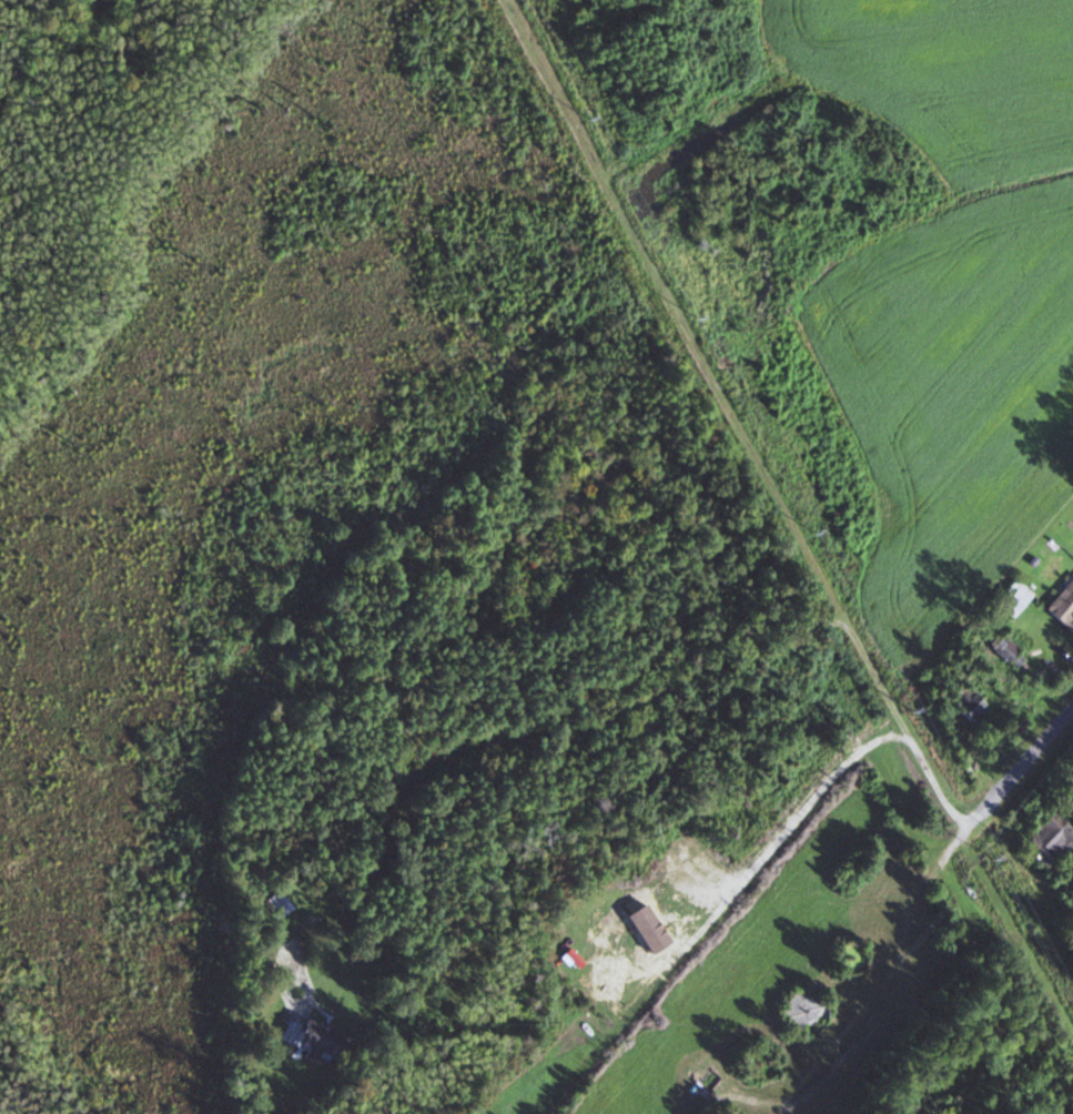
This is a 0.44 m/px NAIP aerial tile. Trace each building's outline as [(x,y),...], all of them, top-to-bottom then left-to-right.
[(1066,630),(1072,620),(1072,576),(1069,573),(1041,611),(1066,630)] [(1030,594),(1014,579),(992,603),(1008,618),(1030,594)] [(988,650),(1014,666),(1022,653),(996,638),(988,650)] [(972,726),(987,707),(958,684),(943,703),(972,726)] [(1050,808),(1016,842),(1045,870),(1072,842),(1072,832),(1050,808)] [(282,922),(297,906),(282,890),(266,906),(282,922)] [(302,1041),(314,1046),(310,1057),(323,1062),(327,1052),(346,1059),(355,1035),(311,1018),(302,1041)]
